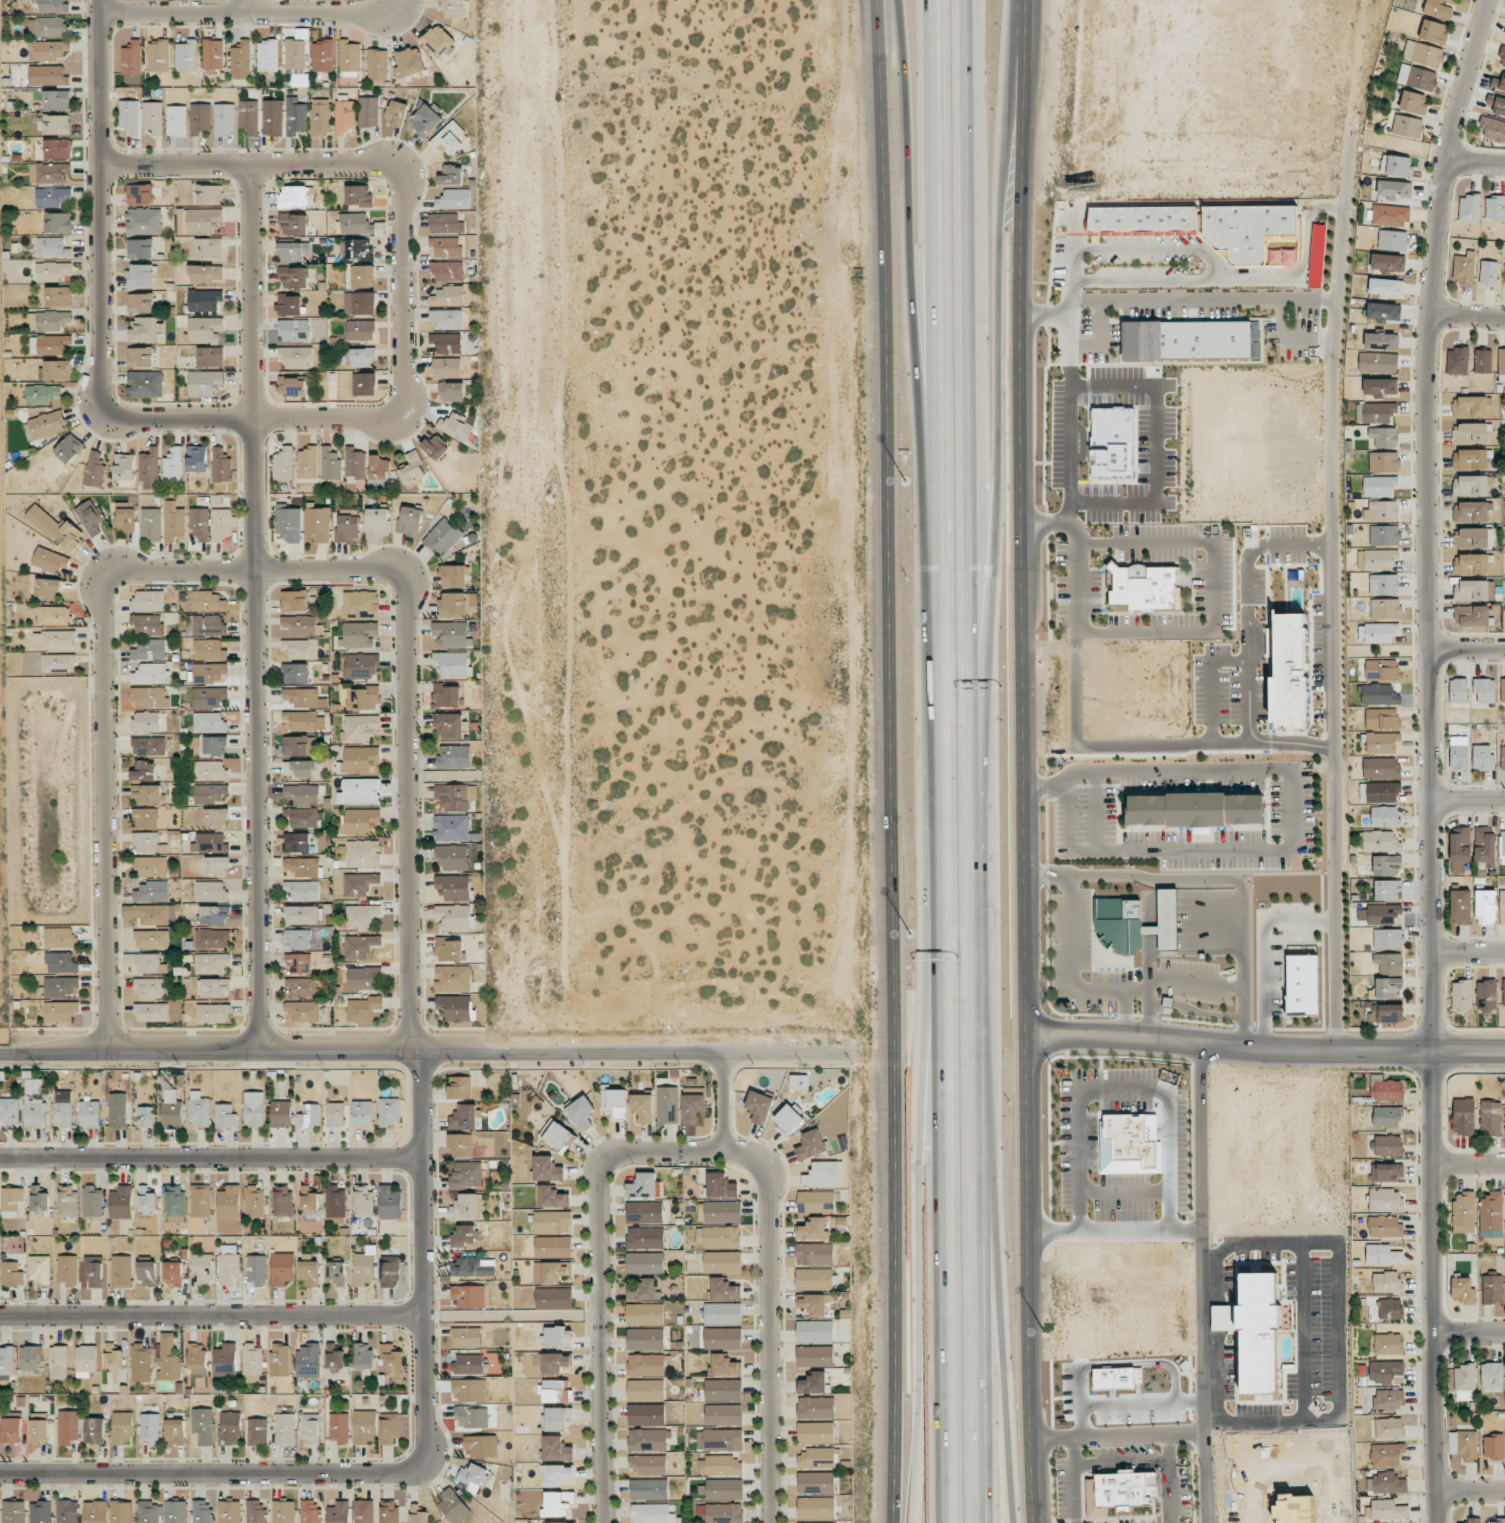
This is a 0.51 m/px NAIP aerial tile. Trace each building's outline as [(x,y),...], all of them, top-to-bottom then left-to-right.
[(70,12),(69,4),(64,4),(64,0),(39,0),(39,13),(70,12)] [(464,19),(464,0),(442,0),(442,18),(464,19)] [(1453,0),(1452,0),(1426,0),(1423,14),(1449,19),(1453,0)] [(29,18),(29,37),(69,36),(69,26),(64,26),(64,17),(29,18)] [(1450,26),(1424,18),(1418,37),(1444,45),(1450,26)] [(459,45),(438,24),(422,39),(442,60),(459,45)] [(121,48),(122,75),(141,75),(140,39),(129,39),(129,47),(121,48)] [(176,44),(176,72),(196,71),(196,39),(187,39),(188,44),(176,44)] [(232,47),(231,79),(250,79),(251,39),(240,39),(240,48),(232,47)] [(360,72),(361,44),(351,44),(351,39),(341,39),(340,71),(360,72)] [(258,72),(278,71),(278,40),(258,41),(258,72)] [(305,40),(286,40),(286,73),(305,73),(305,40)] [(36,42),(37,60),(69,59),(69,41),(36,42)] [(169,41),(148,41),(148,72),(169,71),(169,41)] [(313,41),(312,71),(334,72),(334,41),(313,41)] [(1445,47),(1406,42),(1403,61),(1442,67),(1445,47)] [(387,49),(368,49),(368,80),(388,80),(387,49)] [(1438,73),(1402,63),(1397,82),(1432,92),(1438,73)] [(65,66),(29,66),(30,86),(70,85),(70,76),(65,76),(65,66)] [(1490,87),(1504,91),(1504,73),(1503,80),(1493,78),(1490,87)] [(70,90),(44,91),(45,110),(71,110),(70,90)] [(1428,95),(1403,91),(1400,110),(1425,114),(1428,95)] [(1488,94),(1484,110),(1504,115),(1504,99),(1488,94)] [(336,136),(345,136),(345,128),(353,128),(353,95),(336,95),(336,136)] [(298,96),(286,97),(287,137),(297,137),(296,132),(307,132),(306,103),(298,104),(298,96)] [(359,127),(379,127),(378,97),(359,97),(359,127)] [(311,136),(330,136),(330,99),(311,99),(311,136)] [(139,136),(139,100),(120,101),(120,128),(127,128),(127,136),(139,136)] [(393,126),(404,128),(409,104),(391,100),(387,118),(394,120),(393,126)] [(258,101),(239,101),(240,128),(248,128),(248,136),(259,136),(258,101)] [(153,136),(162,136),(162,102),(145,102),(144,130),(153,130),(153,136)] [(234,103),(214,104),(215,136),(235,135),(234,103)] [(425,138),(444,119),(427,103),(408,122),(425,138)] [(191,104),(191,135),(211,135),(211,104),(191,104)] [(187,106),(168,106),(167,136),(186,136),(187,106)] [(263,136),(283,136),(282,106),(263,106),(263,136)] [(69,115),(44,116),(44,135),(70,134),(69,115)] [(1422,138),(1424,119),(1395,115),(1392,135),(1422,138)] [(1504,143),(1504,122),(1482,116),(1478,128),(1486,130),(1484,137),(1504,143)] [(431,141),(447,158),(469,137),(453,120),(431,141)] [(45,158),(71,158),(71,139),(45,139),(45,158)] [(1413,177),(1414,166),(1410,166),(1411,157),(1382,155),(1380,175),(1413,177)] [(64,183),(63,173),(71,173),(71,163),(30,164),(31,184),(64,183)] [(439,185),(463,184),(463,166),(439,166),(439,185)] [(1377,197),(1411,198),(1412,182),(1378,181),(1377,197)] [(153,203),(152,185),(127,185),(128,204),(153,203)] [(222,185),(197,185),(197,204),(222,205),(222,185)] [(372,206),(372,185),(346,186),(347,207),(372,206)] [(313,194),(313,186),(283,187),(283,194),(279,194),(279,208),(308,207),(307,194),(313,194)] [(71,188),(37,188),(37,208),(61,207),(61,203),(71,203),(71,188)] [(471,208),(470,189),(445,189),(445,197),(436,197),(436,209),(471,208)] [(1460,195),(1459,222),(1479,223),(1480,196),(1460,195)] [(1486,197),(1485,220),(1504,220),(1504,197),(1486,197)] [(1198,235),(1197,206),(1089,208),(1089,236),(1198,235)] [(1205,207),(1206,250),(1230,250),(1230,265),(1265,265),(1265,236),(1297,236),(1297,206),(1205,207)] [(1372,225),(1410,225),(1410,206),(1372,206),(1372,225)] [(161,208),(126,209),(127,235),(162,234),(161,208)] [(188,234),(213,234),(213,226),(222,226),(223,209),(189,209),(188,234)] [(72,232),(72,212),(46,213),(46,233),(72,232)] [(367,213),(341,213),(342,235),(375,234),(375,224),(367,224),(367,213)] [(308,214),(281,214),(281,235),(307,235),(308,214)] [(431,233),(465,233),(465,222),(459,222),(459,214),(431,214),(431,233)] [(1326,225),(1311,224),(1310,288),(1324,288),(1326,225)] [(1378,250),(1408,251),(1409,231),(1379,230),(1378,250)] [(65,238),(38,237),(37,257),(72,257),(72,248),(65,248),(65,238)] [(461,237),(430,238),(431,257),(461,257),(461,237)] [(196,239),(197,259),(222,258),(222,238),(196,239)] [(153,258),(153,239),(128,240),(128,259),(153,258)] [(373,258),(373,239),(341,239),(341,258),(373,258)] [(280,242),(280,261),(304,261),(304,252),(310,252),(310,243),(280,242)] [(1296,265),(1297,250),(1283,250),(1283,264),(1296,265)] [(1475,251),(1467,251),(1467,256),(1454,255),(1453,283),(1474,284),(1475,251)] [(1405,255),(1371,254),(1371,271),(1405,272),(1405,255)] [(430,262),(430,273),(435,273),(435,282),(463,281),(463,261),(430,262)] [(1498,262),(1481,261),(1480,285),(1497,285),(1498,262)] [(71,262),(37,263),(37,281),(72,281),(71,262)] [(156,265),(128,264),(128,288),(155,289),(156,265)] [(223,280),(223,266),(191,265),(191,283),(214,283),(214,280),(223,280)] [(375,265),(351,266),(351,287),(375,286),(375,265)] [(281,288),(307,289),(307,267),(281,267),(281,288)] [(1403,280),(1370,279),(1369,294),(1378,294),(1378,298),(1387,299),(1387,296),(1403,296),(1403,280)] [(464,305),(464,286),(436,287),(437,295),(430,295),(430,305),(464,305)] [(47,306),(73,306),(72,287),(46,287),(47,306)] [(223,290),(189,291),(189,312),(223,311),(223,290)] [(376,292),(344,293),(345,315),(376,314),(376,292)] [(128,313),(154,313),(153,293),(128,294),(128,313)] [(277,295),(278,316),(302,315),(301,294),(277,295)] [(1400,321),(1400,303),(1368,302),(1367,320),(1384,321),(1384,320),(1400,321)] [(436,330),(463,329),(463,310),(429,310),(429,322),(436,322),(436,330)] [(60,332),(60,322),(72,322),(72,312),(38,311),(37,331),(60,332)] [(157,318),(129,318),(129,342),(157,342),(157,330),(163,330),(163,326),(158,327),(157,318)] [(224,318),(190,318),(189,342),(219,342),(219,332),(224,332),(224,318)] [(1123,360),(1263,359),(1262,318),(1248,318),(1248,321),(1122,322),(1123,360)] [(279,320),(279,342),(310,341),(309,319),(279,320)] [(347,340),(375,340),(375,320),(347,321),(347,340)] [(1398,350),(1399,334),(1365,333),(1365,349),(1398,350)] [(462,334),(430,334),(430,344),(436,344),(436,354),(462,353),(462,334)] [(71,337),(31,337),(32,355),(72,354),(71,337)] [(154,367),(154,347),(128,348),(128,367),(154,367)] [(224,366),(224,347),(197,348),(198,366),(224,366)] [(285,368),(313,368),(312,347),(278,348),(279,361),(285,361),(285,368)] [(352,367),(374,367),(374,348),(351,348),(352,367)] [(1468,349),(1448,348),(1447,374),(1467,375),(1468,349)] [(1491,373),(1492,350),(1475,350),(1475,373),(1491,373)] [(1359,372),(1397,373),(1398,353),(1359,353),(1359,372)] [(461,358),(433,358),(433,377),(461,377),(461,358)] [(70,360),(41,361),(42,380),(70,379),(70,360)] [(128,371),(128,397),(163,397),(163,372),(128,371)] [(225,385),(224,371),(189,371),(190,386),(185,387),(185,398),(215,397),(215,385),(225,385)] [(353,396),(376,395),(376,373),(353,373),(353,396)] [(306,396),(305,377),(279,377),(279,396),(306,396)] [(1398,396),(1397,378),(1364,379),(1364,397),(1398,396)] [(464,382),(441,382),(441,402),(464,402),(464,382)] [(61,397),(61,385),(27,385),(27,405),(49,405),(49,397),(61,397)] [(1452,416),(1491,417),(1492,398),(1452,397),(1452,416)] [(1357,404),(1357,423),(1390,423),(1390,413),(1398,413),(1397,403),(1357,404)] [(33,440),(68,430),(62,409),(27,420),(33,440)] [(476,425),(453,413),(449,421),(442,417),(436,427),(465,443),(476,425)] [(1492,432),(1492,424),(1454,423),(1453,443),(1487,443),(1487,432),(1492,432)] [(1375,448),(1398,448),(1398,427),(1369,428),(1369,438),(1374,438),(1375,448)] [(54,452),(69,465),(86,446),(71,432),(54,452)] [(438,462),(450,448),(434,433),(422,446),(438,462)] [(188,472),(208,472),(207,445),(187,446),(188,472)] [(274,480),(294,480),(293,445),(283,445),(283,453),(274,453),(274,480)] [(322,480),(339,479),(338,445),(322,446),(322,480)] [(141,489),(158,488),(158,446),(150,446),(150,453),(140,453),(141,489)] [(164,484),(183,483),(182,446),(170,446),(170,457),(163,458),(164,484)] [(213,482),(234,481),(233,456),(224,456),(224,446),(213,447),(213,482)] [(346,478),(365,478),(366,452),(355,452),(355,447),(346,446),(346,478)] [(318,479),(318,448),(299,447),(298,478),(318,479)] [(405,454),(410,466),(399,470),(405,484),(427,475),(417,449),(405,454)] [(83,484),(102,488),(107,463),(101,462),(102,452),(90,450),(83,484)] [(1487,470),(1488,450),(1454,450),(1454,470),(1487,470)] [(1369,453),(1370,472),(1400,471),(1399,452),(1369,453)] [(115,480),(134,480),(134,454),(115,454),(115,480)] [(389,480),(390,461),(380,460),(380,455),(371,455),(370,479),(389,480)] [(1364,496),(1391,496),(1391,488),(1399,488),(1399,476),(1363,477),(1364,496)] [(1454,496),(1489,495),(1488,476),(1453,477),(1454,496)] [(99,506),(95,508),(91,500),(76,507),(90,538),(101,533),(98,525),(106,521),(99,506)] [(185,509),(177,509),(176,500),(165,501),(165,543),(175,543),(175,537),(185,537),(185,509)] [(1364,521),(1399,521),(1399,501),(1369,501),(1369,510),(1364,510),(1364,521)] [(1454,522),(1491,521),(1490,502),(1453,503),(1454,522)] [(25,516),(73,554),(82,543),(78,540),(84,533),(66,519),(61,525),(35,504),(25,516)] [(423,509),(403,506),(401,520),(397,520),(396,530),(419,534),(423,509)] [(116,528),(126,528),(126,533),(135,533),(136,509),(117,508),(116,528)] [(190,508),(190,536),(199,536),(199,542),(209,542),(208,508),(190,508)] [(301,543),(301,508),(274,509),(275,533),(284,533),(284,543),(301,543)] [(388,508),(365,509),(366,544),(379,544),(379,536),(389,536),(388,508)] [(161,509),(142,509),(141,540),(161,540),(161,509)] [(234,509),(213,509),(214,542),(224,542),(224,536),(235,536),(234,509)] [(359,538),(359,516),(339,516),(339,529),(335,529),(335,543),(353,543),(353,538),(359,538)] [(463,536),(446,517),(422,539),(440,558),(463,536)] [(1370,546),(1400,545),(1400,525),(1370,527),(1370,546)] [(1460,536),(1454,536),(1454,548),(1493,547),(1493,528),(1460,529),(1460,536)] [(56,574),(59,566),(66,568),(70,559),(39,546),(31,564),(56,574)] [(1365,570),(1395,570),(1395,560),(1399,560),(1399,550),(1364,550),(1365,570)] [(1454,575),(1490,574),(1490,554),(1454,555),(1454,575)] [(1108,560),(1101,566),(1108,573),(1109,591),(1104,591),(1105,607),(1124,607),(1124,611),(1148,611),(1148,608),(1169,608),(1169,585),(1173,585),(1172,567),(1143,567),(1141,566),(1137,565),(1133,564),(1130,564),(1127,566),(1124,568),(1116,568),(1108,560)] [(466,586),(466,565),(442,566),(442,587),(466,586)] [(1370,595),(1399,594),(1399,574),(1369,575),(1370,595)] [(37,600),(60,600),(60,579),(37,579),(37,600)] [(1454,600),(1494,601),(1494,581),(1454,580),(1454,600)] [(164,611),(164,591),(137,591),(137,599),(130,599),(131,611),(164,611)] [(192,611),(226,611),(226,600),(220,600),(220,591),(192,591),(192,611)] [(281,591),(282,611),(308,610),(308,591),(281,591)] [(379,618),(379,591),(343,592),(344,618),(379,618)] [(468,593),(440,593),(440,618),(469,617),(468,593)] [(1401,599),(1371,599),(1371,619),(1401,618),(1401,599)] [(38,625),(70,624),(70,606),(38,607),(38,625)] [(1454,606),(1454,625),(1489,625),(1488,606),(1454,606)] [(1275,614),(1275,677),(1271,677),(1272,729),(1308,729),(1307,613),(1275,614)] [(163,615),(131,615),(131,625),(136,625),(136,635),(163,635),(163,615)] [(193,616),(194,636),(225,635),(225,615),(193,616)] [(282,616),(282,628),(294,627),(294,636),(323,635),(322,625),(317,625),(317,616),(282,616)] [(378,622),(342,623),(342,648),(374,647),(374,636),(378,636),(378,622)] [(467,622),(432,622),(433,636),(438,636),(438,647),(468,647),(467,622)] [(1400,624),(1359,624),(1359,643),(1393,643),(1393,635),(1400,635),(1400,624)] [(75,631),(33,632),(34,649),(75,648),(75,631)] [(222,639),(195,640),(195,660),(227,659),(227,650),(222,650),(222,639)] [(130,659),(169,660),(170,640),(137,640),(137,649),(131,649),(130,659)] [(281,640),(281,649),(289,649),(289,659),(316,659),(316,640),(281,640)] [(433,652),(433,666),(441,666),(441,678),(470,677),(470,652),(433,652)] [(75,654),(42,655),(42,673),(76,672),(75,654)] [(379,654),(345,654),(346,679),(376,679),(376,668),(380,668),(379,654)] [(1366,660),(1365,680),(1399,680),(1399,660),(1366,660)] [(131,684),(166,683),(166,663),(138,663),(138,673),(131,673),(131,684)] [(227,663),(193,664),(193,683),(221,683),(221,674),(227,674),(227,663)] [(282,683),(308,684),(309,664),(283,663),(282,683)] [(1478,703),(1495,703),(1495,678),(1473,679),(1474,694),(1478,694),(1478,703)] [(1467,703),(1467,679),(1450,679),(1450,703),(1467,703)] [(461,685),(435,685),(435,707),(462,707),(461,685)] [(1361,704),(1401,705),(1402,686),(1362,685),(1361,704)] [(378,686),(346,687),(347,710),(379,709),(378,686)] [(166,688),(131,687),(131,699),(138,699),(137,707),(166,708),(166,688)] [(193,688),(193,708),(222,708),(221,698),(228,698),(228,688),(193,688)] [(318,689),(283,688),(282,706),(317,707),(318,689)] [(1399,729),(1399,709),(1366,709),(1366,729),(1399,729)] [(317,711),(282,712),(283,731),(318,729),(317,711)] [(222,713),(194,712),(194,732),(227,733),(228,720),(222,720),(222,713)] [(463,738),(463,714),(435,713),(435,738),(463,738)] [(380,729),(380,716),(343,715),(342,742),(372,743),(372,729),(380,729)] [(1396,753),(1396,741),(1401,741),(1401,733),(1366,733),(1367,753),(1396,753)] [(205,737),(205,755),(224,755),(224,747),(229,747),(228,736),(205,737)] [(283,755),(316,755),(316,736),(283,736),(283,755)] [(1467,770),(1468,737),(1451,736),(1450,770),(1467,770)] [(166,755),(166,737),(132,738),(133,756),(166,755)] [(471,768),(470,745),(438,746),(438,768),(471,768)] [(1473,770),(1495,770),(1495,755),(1491,755),(1490,745),(1473,745),(1473,770)] [(345,765),(337,765),(337,773),(371,772),(371,764),(380,764),(380,747),(345,747),(345,765)] [(1399,778),(1399,758),(1363,759),(1364,779),(1399,778)] [(156,780),(156,761),(137,762),(137,769),(132,769),(132,781),(156,780)] [(195,780),(226,781),(227,762),(196,761),(195,780)] [(284,774),(293,773),(293,778),(316,777),(315,761),(284,761),(284,774)] [(380,779),(343,779),(343,792),(337,792),(337,803),(380,803),(380,779)] [(1396,802),(1396,792),(1401,792),(1401,783),(1365,783),(1365,802),(1396,802)] [(477,801),(477,785),(435,784),(435,799),(441,800),(440,811),(469,811),(469,801),(477,801)] [(162,785),(132,785),(132,796),(137,796),(137,804),(162,803),(162,785)] [(229,785),(195,785),(195,801),(229,801),(229,785)] [(318,785),(284,785),(284,799),(295,799),(295,805),(318,804),(318,785)] [(1128,796),(1167,796),(1167,793),(1225,793),(1225,795),(1263,795),(1263,806),(1265,806),(1266,823),(1226,823),(1226,826),(1209,826),(1209,833),(1191,833),(1191,827),(1167,827),(1166,824),(1126,824),(1126,807),(1128,807),(1128,796)] [(1371,827),(1402,827),(1401,818),(1396,818),(1396,807),(1371,807),(1371,827)] [(135,829),(158,828),(158,808),(134,809),(135,829)] [(205,809),(205,827),(226,827),(225,818),(230,818),(229,808),(205,809)] [(318,827),(318,808),(283,809),(283,817),(292,817),(292,827),(318,827)] [(342,809),(342,835),(369,836),(369,822),(381,822),(381,810),(342,809)] [(434,815),(435,841),(470,841),(469,815),(434,815)] [(1451,834),(1450,863),(1471,863),(1471,827),(1460,827),(1460,834),(1451,834)] [(1495,828),(1474,829),(1475,863),(1487,862),(1487,868),(1495,868),(1495,828)] [(1363,852),(1403,851),(1403,839),(1393,839),(1393,831),(1363,832),(1363,852)] [(138,852),(167,852),(167,844),(159,844),(159,832),(132,833),(133,845),(138,845),(138,852)] [(229,843),(224,843),(224,833),(192,834),(193,852),(230,851),(229,843)] [(311,834),(285,833),(285,852),(310,852),(311,834)] [(346,841),(347,868),(382,866),(381,840),(346,841)] [(469,869),(468,845),(436,846),(436,869),(469,869)] [(1373,856),(1373,876),(1402,875),(1402,856),(1373,856)] [(137,877),(167,877),(167,857),(137,857),(137,877)] [(228,857),(206,857),(207,875),(229,875),(228,857)] [(321,858),(284,858),(284,869),(294,869),(294,877),(321,877),(321,858)] [(381,874),(344,874),(344,897),(369,896),(369,884),(381,884),(381,874)] [(470,875),(435,876),(436,889),(445,889),(445,901),(471,901),(470,875)] [(1375,901),(1398,900),(1398,892),(1402,892),(1402,880),(1375,881),(1375,901)] [(168,901),(168,881),(140,882),(140,890),(134,891),(134,901),(168,901)] [(223,881),(196,882),(196,901),(229,900),(229,890),(224,890),(223,881)] [(319,881),(284,882),(285,891),(291,890),(292,901),(319,901),(319,881)] [(1140,899),(1095,899),(1095,931),(1103,932),(1102,948),(1119,949),(1118,955),(1136,955),(1136,948),(1143,948),(1143,933),(1159,934),(1158,951),(1176,952),(1177,889),(1159,889),(1158,927),(1140,926),(1140,899)] [(1451,925),(1470,926),(1471,890),(1452,890),(1451,925)] [(1482,925),(1495,925),(1496,890),(1476,890),(1476,918),(1482,918),(1482,925)] [(441,930),(475,931),(475,915),(471,915),(471,906),(436,904),(435,919),(441,920),(441,930)] [(1402,904),(1368,905),(1368,925),(1395,924),(1395,915),(1402,915),(1402,904)] [(141,925),(176,925),(175,905),(122,905),(123,918),(141,918),(141,925)] [(346,906),(347,928),(370,928),(370,915),(382,915),(382,905),(346,906)] [(228,906),(201,906),(201,924),(228,924),(228,906)] [(318,906),(285,906),(285,924),(318,924),(318,906)] [(45,948),(75,948),(75,927),(45,928),(45,948)] [(195,930),(196,949),(230,948),(230,929),(195,930)] [(287,949),(311,949),(311,929),(287,930),(287,949)] [(1374,949),(1404,949),(1404,929),(1374,929),(1374,949)] [(168,931),(135,931),(135,948),(168,948),(168,931)] [(382,936),(344,936),(345,959),(370,959),(370,946),(382,945),(382,936)] [(437,961),(464,961),(464,941),(445,941),(445,937),(438,937),(437,961)] [(47,953),(47,973),(79,972),(79,963),(73,963),(73,952),(47,953)] [(311,953),(287,954),(287,974),(311,973),(311,953)] [(1316,953),(1317,1015),(1287,1016),(1287,953),(1316,953)] [(1402,954),(1373,953),(1373,963),(1380,963),(1380,973),(1402,974),(1402,954)] [(124,954),(124,965),(138,965),(139,974),(167,973),(167,964),(160,964),(160,954),(124,954)] [(195,954),(196,973),(223,973),(223,965),(231,965),(230,954),(195,954)] [(436,965),(436,991),(471,992),(471,966),(436,965)] [(348,990),(378,990),(378,967),(348,968),(348,990)] [(79,995),(79,977),(44,978),(45,998),(66,997),(66,995),(79,995)] [(164,979),(134,978),(134,987),(139,987),(138,997),(164,997),(164,979)] [(230,979),(199,978),(198,997),(229,998),(230,979)] [(314,997),(314,978),(285,979),(285,987),(290,987),(290,997),(314,997)] [(1403,978),(1375,978),(1376,998),(1403,998),(1403,978)] [(1472,1009),(1472,981),(1452,981),(1452,1009),(1472,1009)] [(1477,1011),(1497,1010),(1496,981),(1476,981),(1477,1011)] [(347,1000),(348,1023),(374,1022),(374,1010),(382,1010),(382,996),(368,996),(368,999),(347,1000)] [(472,996),(436,996),(436,1009),(446,1009),(446,1021),(471,1022),(472,996)] [(80,1003),(45,1002),(44,1022),(72,1022),(72,1013),(79,1013),(80,1003)] [(320,1022),(320,1002),(285,1002),(285,1011),(293,1012),(293,1021),(320,1022)] [(168,1004),(136,1004),(136,1021),(168,1021),(168,1004)] [(230,1004),(197,1005),(197,1023),(231,1023),(230,1004)] [(1370,1023),(1403,1022),(1403,1004),(1370,1005),(1370,1023)] [(1403,1101),(1404,1081),(1382,1080),(1382,1075),(1372,1075),(1371,1101),(1403,1101)] [(448,1077),(449,1099),(472,1098),(472,1076),(448,1077)] [(25,1079),(24,1127),(47,1127),(47,1103),(42,1102),(43,1079),(25,1079)] [(658,1124),(679,1124),(678,1087),(657,1087),(658,1124)] [(177,1089),(163,1089),(164,1129),(182,1128),(182,1101),(177,1101),(177,1089)] [(626,1090),(601,1090),(601,1112),(614,1112),(614,1118),(626,1118),(626,1090)] [(751,1122),(764,1126),(773,1097),(751,1090),(745,1109),(754,1112),(751,1122)] [(210,1098),(201,1098),(201,1091),(189,1091),(189,1125),(210,1125),(210,1098)] [(264,1126),(264,1092),(244,1092),(244,1126),(264,1126)] [(126,1093),(109,1093),(110,1128),(127,1128),(126,1093)] [(653,1094),(631,1095),(631,1111),(640,1110),(640,1124),(653,1124),(653,1094)] [(596,1110),(586,1095),(566,1108),(582,1134),(595,1125),(588,1115),(596,1110)] [(705,1095),(683,1095),(683,1124),(697,1124),(697,1112),(705,1112),(705,1095)] [(19,1125),(20,1098),(0,1098),(0,1125),(19,1125)] [(379,1099),(380,1126),(401,1125),(401,1098),(379,1099)] [(1474,1135),(1475,1099),(1453,1098),(1453,1135),(1474,1135)] [(80,1101),(81,1127),(100,1127),(100,1101),(80,1101)] [(271,1128),(291,1128),(291,1101),(271,1101),(271,1128)] [(373,1128),(373,1101),(353,1101),(353,1127),(373,1128)] [(1501,1102),(1481,1101),(1480,1130),(1489,1131),(1488,1136),(1500,1136),(1501,1102)] [(327,1127),(344,1127),(344,1102),(326,1103),(327,1127)] [(73,1103),(55,1103),(55,1128),(73,1128),(73,1103)] [(773,1119),(790,1136),(806,1120),(789,1103),(773,1119)] [(216,1128),(238,1127),(237,1113),(232,1113),(232,1104),(215,1104),(216,1128)] [(319,1127),(319,1104),(303,1104),(303,1114),(297,1114),(298,1128),(319,1127)] [(477,1104),(456,1104),(456,1117),(449,1117),(449,1128),(476,1128),(477,1104)] [(138,1107),(138,1127),(154,1128),(154,1107),(138,1107)] [(1402,1107),(1373,1107),(1374,1127),(1402,1127),(1402,1107)] [(563,1154),(577,1136),(553,1117),(539,1135),(563,1154)] [(803,1142),(793,1146),(800,1162),(828,1151),(819,1128),(801,1135),(803,1142)] [(473,1157),(473,1134),(450,1134),(450,1157),(473,1157)] [(1374,1155),(1402,1156),(1402,1136),(1375,1135),(1374,1155)] [(534,1180),(564,1181),(565,1166),(554,1166),(555,1156),(535,1155),(534,1180)] [(481,1162),(455,1162),(455,1173),(449,1173),(450,1188),(482,1187),(481,1162)] [(802,1187),(840,1187),(840,1162),(811,1162),(811,1175),(802,1175),(802,1187)] [(1404,1181),(1403,1163),(1371,1164),(1372,1182),(1404,1181)] [(657,1197),(656,1172),(637,1172),(638,1183),(626,1183),(626,1198),(657,1197)] [(708,1172),(708,1197),(738,1197),(738,1183),(728,1183),(728,1172),(708,1172)] [(192,1217),(211,1217),(211,1184),(191,1185),(192,1217)] [(218,1190),(217,1218),(240,1219),(241,1185),(226,1184),(226,1191),(218,1190)] [(379,1219),(402,1219),(402,1192),(393,1191),(393,1185),(380,1184),(379,1219)] [(48,1212),(48,1185),(32,1185),(32,1212),(48,1212)] [(83,1217),(102,1217),(103,1185),(84,1185),(83,1217)] [(132,1218),(131,1185),(118,1185),(118,1191),(109,1191),(110,1219),(132,1218)] [(301,1213),(319,1213),(319,1193),(311,1193),(311,1185),(301,1185),(301,1213)] [(326,1185),(327,1217),(346,1217),(345,1192),(338,1192),(338,1185),(326,1185)] [(569,1207),(569,1194),(556,1194),(556,1185),(536,1185),(536,1207),(569,1207)] [(77,1186),(60,1186),(59,1216),(76,1217),(77,1186)] [(157,1214),(157,1186),(139,1186),(139,1215),(157,1214)] [(185,1216),(184,1186),(167,1186),(167,1216),(185,1216)] [(257,1186),(245,1186),(246,1217),(265,1217),(265,1192),(257,1192),(257,1186)] [(292,1186),(274,1187),(275,1217),(293,1216),(292,1186)] [(372,1217),(372,1186),(355,1186),(354,1216),(372,1217)] [(24,1188),(2,1188),(2,1217),(24,1217),(24,1188)] [(1370,1189),(1369,1211),(1400,1211),(1400,1190),(1370,1189)] [(1503,1243),(1503,1191),(1489,1190),(1488,1199),(1481,1199),(1480,1243),(1503,1243)] [(834,1191),(798,1192),(798,1211),(834,1211),(834,1191)] [(1453,1233),(1475,1233),(1475,1192),(1454,1192),(1453,1233)] [(481,1219),(482,1194),(457,1193),(456,1206),(449,1206),(449,1218),(481,1219)] [(627,1224),(663,1223),(663,1201),(626,1202),(627,1224)] [(741,1202),(698,1203),(699,1223),(741,1222),(741,1202)] [(572,1212),(534,1211),(534,1232),(571,1233),(572,1212)] [(1369,1216),(1370,1237),(1402,1236),(1401,1216),(1369,1216)] [(796,1239),(829,1239),(828,1231),(825,1231),(825,1217),(812,1217),(812,1224),(796,1224),(796,1239)] [(475,1225),(458,1225),(458,1232),(450,1232),(451,1248),(465,1247),(464,1243),(476,1242),(475,1225)] [(627,1249),(664,1249),(663,1227),(627,1228),(627,1249)] [(740,1247),(740,1227),(697,1227),(697,1248),(740,1247)] [(571,1236),(535,1237),(535,1256),(572,1256),(571,1236)] [(833,1243),(796,1244),(797,1265),(833,1265),(833,1243)] [(1391,1244),(1366,1245),(1367,1264),(1404,1264),(1404,1251),(1391,1251),(1391,1244)] [(240,1286),(239,1245),(220,1246),(221,1286),(240,1286)] [(354,1254),(353,1287),(366,1287),(367,1281),(375,1281),(375,1246),(366,1246),(366,1254),(354,1254)] [(704,1252),(704,1272),(741,1272),(741,1252),(704,1252)] [(271,1287),(286,1287),(286,1281),(294,1281),(294,1254),(272,1253),(271,1287)] [(627,1273),(663,1273),(663,1253),(626,1253),(627,1273)] [(192,1287),(199,1287),(199,1283),(213,1283),(212,1254),(191,1254),(192,1287)] [(77,1255),(58,1256),(58,1285),(77,1285),(77,1255)] [(112,1255),(112,1288),(131,1288),(132,1256),(112,1255)] [(265,1255),(247,1256),(248,1285),(266,1285),(265,1255)] [(49,1256),(29,1256),(29,1280),(35,1280),(35,1286),(50,1286),(49,1256)] [(398,1256),(381,1257),(382,1288),(399,1287),(398,1256)] [(85,1288),(103,1288),(103,1257),(85,1257),(85,1288)] [(496,1275),(495,1257),(451,1259),(451,1277),(496,1275)] [(138,1285),(159,1285),(158,1261),(137,1262),(138,1285)] [(318,1261),(299,1261),(300,1280),(305,1279),(305,1287),(319,1287),(318,1261)] [(336,1287),(345,1287),(346,1262),(328,1261),(328,1280),(336,1280),(336,1287)] [(18,1262),(2,1262),(2,1286),(24,1285),(24,1271),(18,1271),(18,1262)] [(183,1262),(166,1262),(165,1284),(182,1284),(183,1262)] [(534,1284),(560,1285),(560,1275),(572,1275),(572,1262),(534,1262),(534,1284)] [(832,1269),(797,1269),(796,1288),(832,1289),(832,1269)] [(1373,1292),(1401,1292),(1401,1272),(1373,1272),(1373,1292)] [(1242,1392),(1277,1392),(1276,1330),(1278,1330),(1278,1273),(1241,1273),(1241,1305),(1237,1306),(1237,1330),(1241,1330),(1242,1392)] [(1483,1303),(1502,1303),(1502,1275),(1482,1276),(1483,1303)] [(741,1299),(741,1286),(728,1286),(728,1277),(712,1277),(712,1292),(708,1292),(708,1299),(741,1299)] [(1475,1289),(1471,1289),(1470,1277),(1452,1278),(1453,1300),(1462,1300),(1462,1305),(1476,1304),(1475,1289)] [(656,1278),(643,1278),(643,1280),(627,1281),(628,1301),(661,1300),(661,1292),(656,1292),(656,1278)] [(485,1308),(485,1285),(451,1286),(451,1299),(458,1299),(458,1308),(485,1308)] [(573,1309),(573,1288),(535,1288),(536,1310),(573,1309)] [(809,1317),(826,1316),(825,1302),(830,1302),(829,1295),(796,1296),(797,1308),(809,1308),(809,1317)] [(1402,1319),(1402,1300),(1379,1299),(1379,1319),(1402,1319)] [(741,1303),(705,1304),(705,1325),(742,1324),(741,1303)] [(664,1325),(664,1304),(626,1305),(627,1325),(664,1325)] [(1230,1330),(1230,1305),(1212,1306),(1213,1331),(1230,1330)] [(833,1343),(833,1321),(797,1321),(796,1342),(833,1343)] [(481,1347),(481,1327),(451,1328),(451,1347),(481,1347)] [(545,1328),(546,1348),(572,1347),(571,1327),(545,1328)] [(664,1328),(627,1329),(628,1350),(664,1350),(664,1328)] [(742,1348),(742,1328),(705,1328),(705,1348),(742,1348)] [(181,1380),(181,1356),(173,1355),(173,1333),(161,1332),(160,1371),(156,1371),(156,1380),(181,1380)] [(1374,1334),(1375,1355),(1403,1355),(1402,1333),(1374,1334)] [(106,1371),(124,1371),(123,1350),(117,1350),(117,1342),(105,1343),(106,1371)] [(189,1375),(206,1375),(205,1343),(189,1343),(189,1375)] [(222,1348),(214,1349),(215,1375),(237,1375),(236,1343),(222,1343),(222,1348)] [(320,1378),(320,1343),(301,1343),(301,1351),(296,1351),(297,1378),(320,1378)] [(326,1343),(327,1370),(344,1370),(344,1343),(326,1343)] [(355,1369),(372,1369),(372,1343),(355,1343),(355,1369)] [(401,1343),(381,1343),(381,1358),(385,1358),(385,1371),(401,1371),(401,1343)] [(131,1381),(150,1382),(151,1345),(133,1344),(131,1381)] [(243,1375),(262,1374),(262,1344),(243,1345),(243,1375)] [(270,1376),(290,1376),(291,1344),(271,1344),(270,1376)] [(51,1379),(68,1379),(67,1346),(50,1346),(51,1379)] [(77,1375),(97,1375),(96,1346),(76,1346),(77,1375)] [(833,1365),(833,1346),(797,1347),(797,1366),(833,1365)] [(14,1375),(14,1348),(0,1348),(0,1375),(14,1375)] [(453,1374),(484,1374),(484,1355),(453,1354),(453,1374)] [(543,1375),(561,1376),(561,1366),(573,1366),(573,1354),(543,1354),(543,1375)] [(665,1376),(665,1355),(628,1355),(628,1376),(665,1376)] [(711,1376),(742,1376),(742,1362),(731,1362),(731,1355),(711,1355),(711,1376)] [(1404,1362),(1370,1361),(1369,1382),(1392,1383),(1392,1371),(1404,1372),(1404,1362)] [(1482,1387),(1503,1387),(1502,1363),(1481,1363),(1482,1387)] [(1476,1366),(1455,1366),(1455,1401),(1470,1401),(1470,1390),(1476,1390),(1476,1366)] [(828,1393),(827,1372),(808,1373),(808,1381),(797,1381),(797,1394),(828,1393)] [(742,1400),(742,1379),(705,1380),(706,1401),(742,1400)] [(486,1401),(486,1380),(452,1380),(452,1393),(458,1393),(459,1402),(486,1401)] [(542,1403),(571,1403),(571,1389),(566,1389),(565,1380),(542,1380),(542,1403)] [(664,1380),(628,1380),(628,1401),(665,1400),(664,1380)] [(1403,1390),(1374,1390),(1374,1411),(1403,1412),(1403,1390)] [(798,1418),(834,1419),(835,1398),(798,1397),(798,1418)] [(629,1405),(629,1426),(665,1425),(665,1404),(629,1405)] [(742,1404),(705,1405),(706,1426),(743,1425),(742,1404)] [(488,1428),(489,1408),(456,1407),(455,1427),(488,1428)] [(544,1431),(567,1431),(567,1419),(571,1419),(572,1408),(544,1407),(544,1431)] [(212,1409),(193,1408),(192,1433),(199,1433),(199,1446),(212,1446),(212,1409)] [(79,1440),(79,1410),(58,1411),(59,1446),(72,1446),(72,1441),(79,1440)] [(376,1411),(354,1411),(354,1445),(368,1445),(368,1438),(376,1438),(376,1411)] [(132,1412),(112,1412),(113,1446),(132,1445),(132,1412)] [(241,1412),(221,1412),(220,1446),(240,1446),(241,1412)] [(381,1413),(380,1444),(398,1444),(398,1414),(381,1413)] [(159,1445),(160,1414),(141,1414),(140,1445),(159,1445)] [(295,1414),(276,1414),(275,1446),(294,1446),(295,1414)] [(320,1445),(319,1414),(302,1414),(302,1445),(320,1445)] [(349,1414),(330,1414),(329,1443),(349,1443),(349,1414)] [(22,1418),(3,1418),(4,1443),(22,1442),(22,1418)] [(105,1418),(86,1418),(86,1443),(105,1443),(105,1418)] [(267,1446),(268,1419),(248,1418),(248,1446),(267,1446)] [(1404,1418),(1376,1419),(1376,1439),(1404,1438),(1404,1418)] [(166,1420),(167,1444),(185,1444),(185,1419),(166,1420)] [(30,1420),(31,1443),(49,1443),(48,1420),(30,1420)] [(834,1443),(834,1422),(798,1423),(798,1444),(834,1443)] [(628,1451),(668,1452),(669,1430),(629,1429),(628,1451)] [(743,1430),(697,1430),(697,1451),(742,1451),(743,1430)] [(1455,1461),(1477,1462),(1478,1431),(1456,1431),(1455,1461)] [(497,1435),(464,1436),(464,1450),(470,1449),(471,1458),(498,1457),(497,1435)] [(544,1460),(574,1461),(574,1446),(564,1446),(564,1435),(544,1435),(544,1460)] [(1504,1459),(1504,1435),(1484,1435),(1484,1459),(1504,1459)] [(1399,1453),(1406,1453),(1406,1444),(1371,1445),(1371,1467),(1399,1466),(1399,1453)] [(798,1468),(835,1468),(835,1449),(797,1450),(798,1468)] [(666,1455),(630,1456),(630,1475),(666,1474),(666,1455)] [(706,1475),(743,1475),(743,1456),(705,1457),(706,1475)] [(489,1469),(473,1463),(470,1469),(462,1466),(457,1480),(468,1484),(465,1491),(478,1496),(489,1469)] [(558,1487),(558,1480),(575,1479),(574,1465),(544,1466),(545,1488),(558,1487)] [(834,1472),(798,1473),(799,1494),(835,1493),(834,1472)] [(1367,1494),(1408,1492),(1407,1479),(1397,1479),(1397,1473),(1367,1474),(1367,1494)] [(667,1500),(668,1480),(631,1479),(631,1500),(667,1500)] [(743,1479),(706,1480),(706,1501),(743,1500),(743,1479)] [(472,1512),(451,1486),(434,1500),(453,1522),(459,1522),(472,1512)] [(575,1492),(545,1492),(545,1516),(568,1516),(568,1503),(575,1503),(575,1492)] [(798,1519),(835,1518),(834,1497),(798,1498),(798,1519)] [(57,1522),(78,1522),(78,1500),(57,1500),(57,1522)] [(212,1500),(193,1500),(193,1522),(212,1522),(212,1500)] [(266,1500),(247,1500),(247,1522),(266,1522),(266,1500)] [(319,1500),(301,1500),(301,1522),(320,1522),(319,1500)] [(355,1500),(354,1522),(373,1522),(374,1500),(355,1500)] [(1396,1500),(1371,1500),(1372,1520),(1409,1519),(1409,1505),(1396,1506),(1396,1500)] [(24,1501),(3,1501),(3,1522),(25,1522),(24,1501)] [(51,1501),(30,1501),(30,1522),(51,1522),(51,1501)] [(107,1501),(84,1501),(83,1522),(107,1522),(107,1501)] [(132,1501),(112,1501),(111,1522),(132,1522),(132,1501)] [(186,1501),(164,1501),(165,1522),(187,1522),(186,1501)] [(241,1501),(219,1501),(219,1522),(240,1522),(241,1501)] [(295,1501),(273,1501),(273,1522),(294,1522),(295,1501)] [(350,1501),(336,1501),(336,1507),(327,1507),(327,1522),(349,1522),(350,1501)] [(382,1501),(381,1522),(398,1522),(398,1502),(382,1501)] [(158,1514),(162,1514),(161,1502),(138,1502),(139,1522),(159,1522),(158,1514)] [(743,1503),(706,1504),(706,1522),(743,1522),(743,1503)] [(428,1512),(420,1512),(419,1504),(410,1504),(410,1522),(429,1522),(428,1512)] [(632,1505),(633,1522),(676,1522),(676,1513),(669,1514),(669,1504),(632,1505)]
